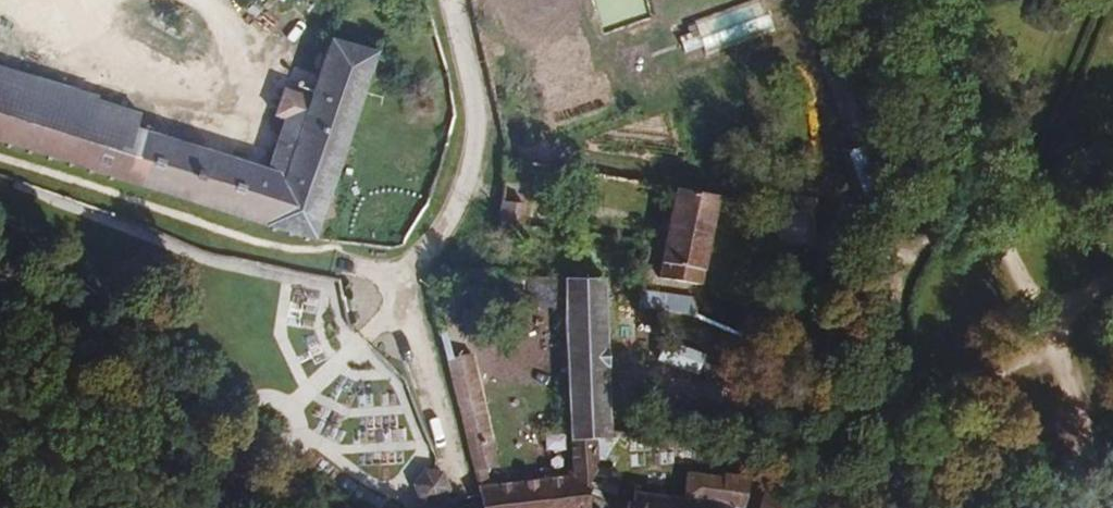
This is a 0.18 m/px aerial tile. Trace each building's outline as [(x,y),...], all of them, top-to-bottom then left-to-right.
[(268,11),(275,0),(247,0),(268,11)] [(191,202),(311,235),(400,57),(344,41),(324,78),(314,99),(286,86),(274,107),(283,114),(252,171),(124,133),(124,121),(86,109),(85,105),(0,77),(0,141),(191,202)] [(311,53),(309,60),(314,64),(321,63),(324,56),(321,50),(311,53)] [(861,137),(845,142),(848,150),(839,155),(863,213),(886,204),(861,137)] [(735,192),(684,184),(666,274),(716,282),(735,192)] [(509,194),(507,217),(538,219),(546,220),(547,197),(509,194)] [(604,428),(618,270),(569,270),(566,322),(566,441),(562,482),(471,488),(475,507),(581,507),(580,485),(604,428)] [(542,270),(507,271),(507,285),(541,286),(542,270)] [(487,271),(472,271),(472,280),(487,280),(487,271)] [(645,300),(664,307),(666,291),(646,286),(645,300)] [(716,303),(666,291),(664,307),(715,326),(716,303)] [(464,353),(447,355),(459,422),(477,419),(464,353)] [(477,419),(459,422),(468,470),(485,466),(477,419)] [(614,498),(615,507),(737,507),(733,460),(709,460),(710,466),(667,468),(669,494),(614,498)] [(758,469),(760,507),(780,507),(779,469),(758,469)] [(447,506),(438,493),(423,496),(420,507),(446,507),(447,506)]
